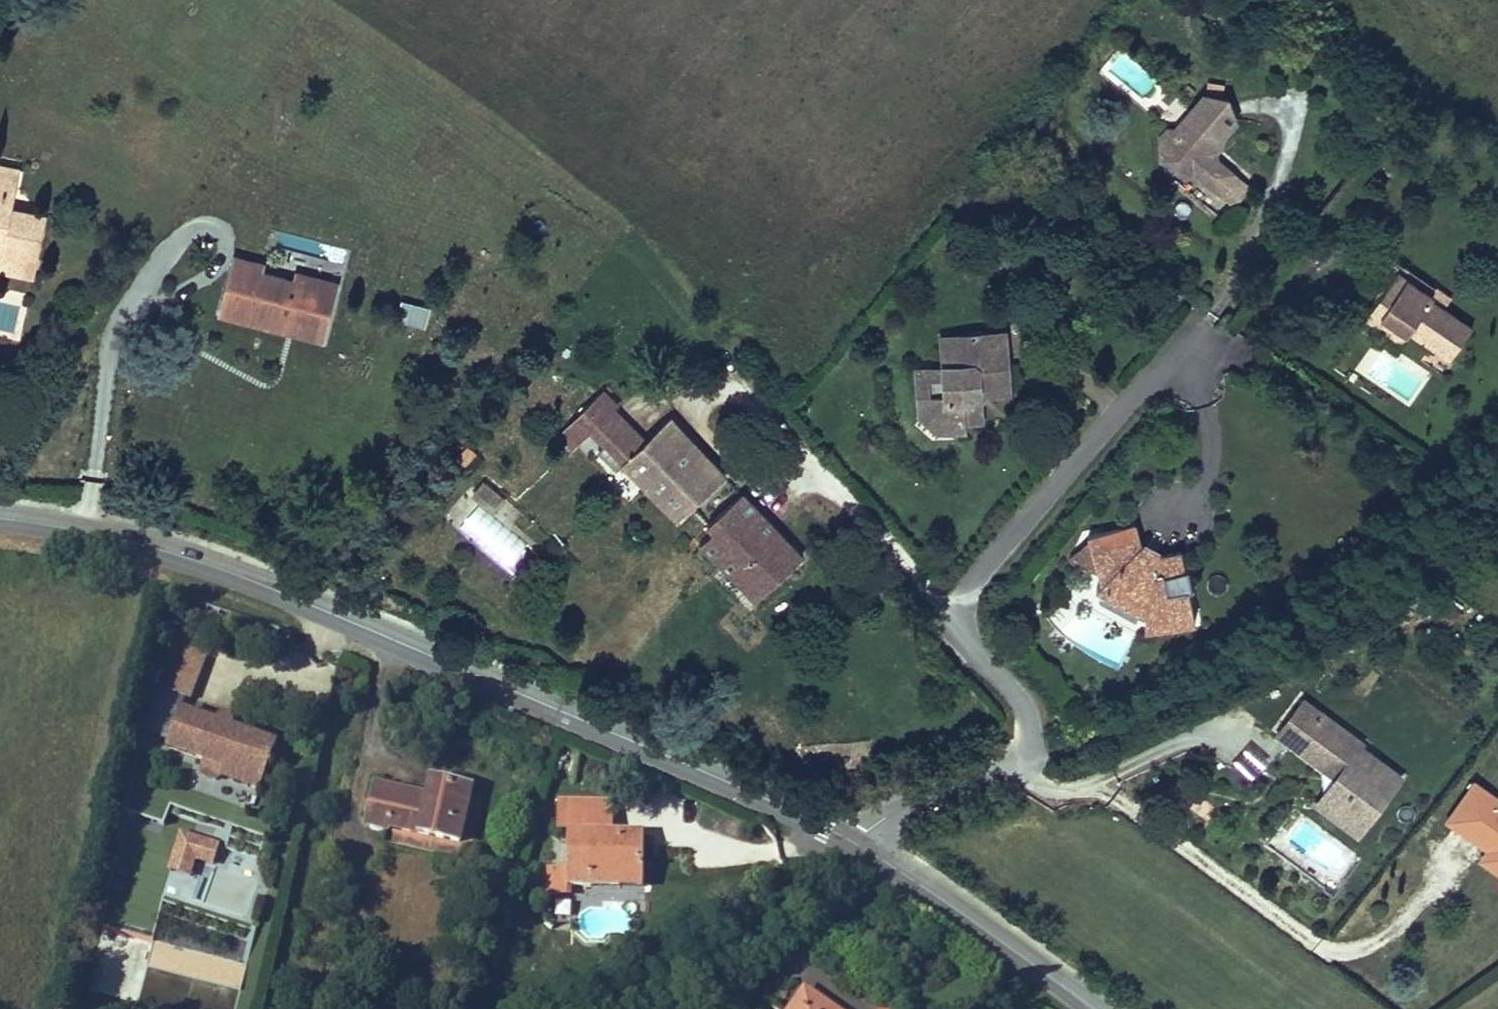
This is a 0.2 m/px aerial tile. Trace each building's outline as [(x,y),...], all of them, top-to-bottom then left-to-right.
[(1193,181),(1212,198),(1229,177),(1207,159),(1201,161),(1200,148),(1219,112),(1211,90),(1202,89),(1204,76),(1189,73),(1187,86),(1183,85),(1159,127),(1152,127),(1146,138),(1150,178),(1192,172),(1193,181)] [(1229,177),(1212,198),(1221,206),(1238,185),(1229,177)] [(14,283),(26,223),(0,218),(0,280),(14,283)] [(224,265),(209,325),(232,331),(269,340),(272,325),(314,336),(326,291),(282,280),(280,288),(250,281),(253,272),(224,265)] [(1396,268),(1391,275),(1422,297),(1427,290),(1396,268)] [(1444,364),(1465,335),(1421,303),(1425,299),(1422,297),(1391,275),(1359,320),(1374,331),(1380,322),(1402,337),(1404,334),(1444,364)] [(398,323),(426,328),(430,307),(401,302),(398,323)] [(1395,346),(1402,337),(1380,322),(1374,331),(1395,346)] [(310,351),(314,336),(272,325),(269,340),(310,351)] [(999,343),(933,347),(935,377),(936,392),(920,393),(921,410),(909,410),(912,430),(930,444),(960,441),(959,430),(973,430),(972,414),(965,407),(974,398),(981,404),(1003,403),(999,343)] [(907,379),(909,410),(921,410),(920,393),(936,392),(935,377),(907,379)] [(576,416),(591,432),(615,409),(600,393),(576,416)] [(972,414),(981,404),(974,398),(965,407),(972,414)] [(617,466),(671,525),(720,480),(708,467),(665,421),(617,466)] [(460,463),(472,450),(463,442),(451,454),(460,463)] [(486,485),(476,496),(492,511),(502,500),(486,485)] [(741,499),(692,545),(753,609),(801,563),(767,527),(741,499)] [(1130,532),(1093,542),(1106,590),(1095,593),(1145,627),(1142,637),(1192,622),(1187,601),(1196,598),(1190,576),(1181,578),(1175,560),(1159,566),(1154,575),(1136,567),(1139,560),(1130,532)] [(1095,593),(1106,590),(1093,542),(1082,545),(1090,573),(1095,593)] [(1139,560),(1136,567),(1154,575),(1159,566),(1161,560),(1143,552),(1139,560)] [(1142,637),(1145,627),(1095,593),(1089,599),(1142,637)] [(1192,622),(1142,637),(1145,648),(1195,633),(1192,622)] [(206,666),(214,644),(183,634),(176,655),(206,666)] [(200,684),(206,666),(176,655),(169,673),(200,684)] [(282,743),(287,730),(242,714),(243,709),(243,706),(241,703),(239,701),(235,700),(233,701),(230,703),(229,705),(227,709),(190,696),(178,732),(215,746),(211,756),(212,762),(226,766),(231,763),(270,776),(278,754),(282,755),(286,744),(282,743)] [(1347,751),(1286,708),(1278,720),(1260,746),(1319,788),(1312,798),(1316,807),(1346,828),(1355,828),(1378,796),(1359,783),(1367,772),(1344,755),(1347,751)] [(400,814),(398,829),(471,838),(482,765),(460,762),(444,760),(441,776),(384,768),(378,810),(400,814)] [(1386,785),(1367,772),(1359,783),(1378,796),(1386,785)] [(609,803),(608,773),(576,773),(576,790),(569,796),(558,796),(559,804),(571,804),(609,803)] [(576,790),(576,773),(558,773),(558,796),(569,796),(576,790)] [(1486,851),(1478,864),(1497,877),(1497,799),(1472,782),(1444,823),(1486,851)] [(1316,807),(1312,798),(1302,813),(1344,843),(1355,828),(1346,828),(1316,807)] [(643,843),(642,802),(609,803),(571,804),(572,853),(597,853),(597,844),(643,843)] [(222,848),(228,829),(190,817),(184,836),(203,842),(222,848)] [(198,860),(203,842),(184,836),(179,854),(198,860)] [(643,851),(643,843),(597,844),(597,853),(643,851)] [(112,935),(100,995),(137,1002),(149,942),(112,935)] [(866,998),(839,970),(803,1005),(807,1008),(878,1008),(866,998)] [(896,1008),(925,1008),(910,994),(896,1008)] [(91,1002),(77,999),(74,1008),(89,1008),(91,1002)]
